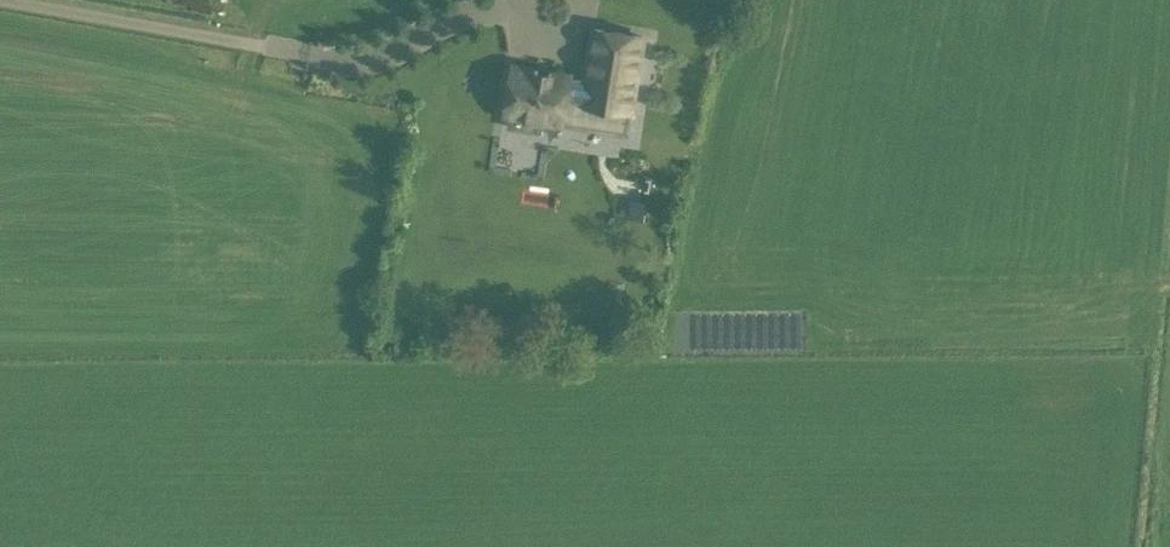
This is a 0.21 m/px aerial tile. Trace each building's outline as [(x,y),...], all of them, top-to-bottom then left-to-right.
[(583,79),(568,77),(569,74),(513,66),(507,104),(563,113),(565,97),(580,100),(580,102),(632,111),(644,35),(592,26),(583,79)] [(599,135),(599,134),(627,135),(628,112),(591,111),(590,145),(598,146),(599,135)]
